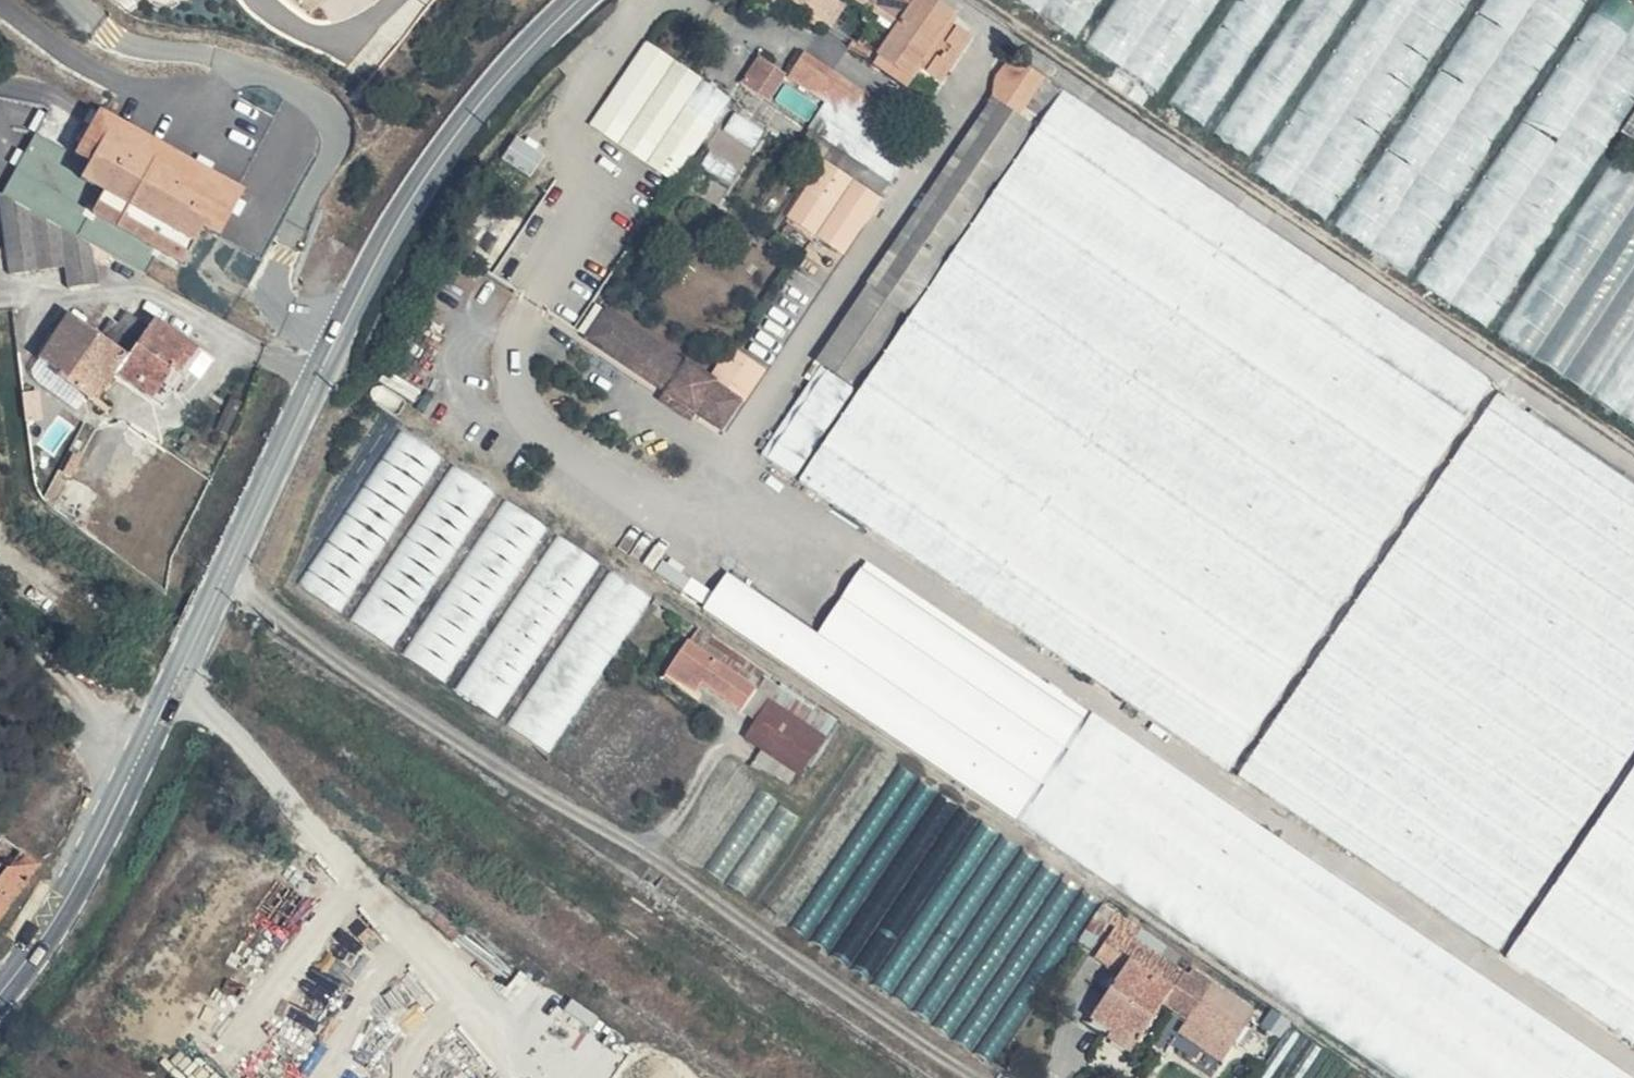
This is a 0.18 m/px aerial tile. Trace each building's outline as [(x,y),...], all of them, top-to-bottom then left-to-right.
[(135,13),(149,0),(123,0),(135,13)] [(824,0),(809,0),(807,2),(804,0),(792,0),(784,12),(820,36),(837,10),(824,0)] [(855,59),(885,78),(907,92),(917,80),(947,32),(952,25),(916,0),(834,0),(841,4),(876,28),(855,59)] [(1076,43),(1105,0),(1011,0),(1076,43)] [(1087,51),(1159,98),(1224,0),(1121,0),(1087,51)] [(1167,107),(1202,130),(1289,0),(1238,0),(1167,107)] [(1211,137),(1249,163),(1358,0),(1302,0),(1211,137)] [(1254,176),(1327,224),(1475,0),(1370,0),(1254,176)] [(1336,231),(1409,278),(1591,0),(1487,0),(1336,231)] [(1619,0),(1602,0),(1418,283),(1490,330),(1633,108),(1633,10),(1619,0)] [(917,80),(944,95),(973,49),(947,32),(917,80)] [(697,104),(714,77),(654,39),(621,90),(594,132),(681,188),(707,148),(724,121),(697,104)] [(762,54),(744,81),(772,99),(790,72),(762,54)] [(805,56),(789,80),(913,157),(925,137),(805,56)] [(740,95),(714,77),(697,104),(724,121),(740,95)] [(885,78),(880,87),(886,90),(901,101),(907,92),(885,78)] [(789,80),(783,87),(906,167),(913,157),(789,80)] [(929,120),(944,95),(917,80),(907,92),(901,101),(929,120)] [(1033,126),(1053,97),(1039,87),(1019,117),(1033,126)] [(1033,126),(1028,134),(995,114),(886,281),(881,288),(869,308),(842,349),(765,469),(796,489),(1075,672),(1232,772),(1489,375),(1055,94),(1053,97),(1033,126)] [(97,107),(88,123),(73,151),(89,160),(80,178),(106,192),(94,214),(182,265),(204,226),(221,237),(246,190),(97,107)] [(530,173),(544,154),(521,136),(506,155),(530,173)] [(824,164),(788,221),(846,258),(883,201),(824,164)] [(1498,337),(1633,428),(1633,178),(1614,165),(1498,337)] [(46,272),(50,271),(72,270),(75,292),(101,291),(99,269),(98,260),(69,240),(37,218),(31,214),(8,198),(19,274),(46,272)] [(612,310),(585,352),(728,445),(770,381),(738,360),(723,383),(612,310)] [(135,367),(154,327),(129,315),(110,355),(135,367)] [(154,327),(135,367),(126,386),(161,405),(178,372),(189,377),(201,350),(154,327)] [(72,334),(70,335),(45,382),(62,390),(61,393),(76,401),(105,417),(122,384),(126,386),(135,367),(110,355),(72,334)] [(1246,775),(1509,942),(1633,750),(1633,480),(1496,391),(1246,775)] [(347,611),(443,451),(398,424),(349,506),(348,505),(301,584),(347,611)] [(356,621),(400,646),(490,485),(449,462),(426,502),(424,500),(356,621)] [(505,498),(406,654),(449,681),(548,525),(505,498)] [(556,532),(460,690),(502,715),(598,558),(556,532)] [(869,565),(819,640),(727,579),(700,619),(1389,1077),(1633,1077),(1633,1074),(869,565)] [(552,751),(653,594),(612,568),(511,724),(552,751)] [(686,647),(700,656),(707,646),(693,636),(686,647)] [(718,701),(731,677),(700,656),(686,647),(672,668),(703,690),(705,691),(718,701)] [(703,690),(672,668),(663,684),(662,685),(692,705),(703,690)] [(731,677),(718,701),(743,718),(758,694),(731,677)] [(768,702),(743,739),(798,774),(822,739),(768,702)] [(1063,957),(1103,897),(882,751),(911,787),(913,827),(930,813),(931,824),(944,833),(935,847),(947,846),(948,876),(957,869),(959,892),(969,884),(982,892),(998,891),(1014,868),(1015,889),(1024,895),(1022,896),(1023,916),(1054,914),(1040,925),(1050,937),(1042,944),(1063,957)] [(1514,962),(1633,1039),(1633,779),(1514,962)] [(41,863),(6,835),(0,843),(0,915),(41,863)] [(1106,928),(1111,930),(1119,919),(1106,911),(1098,922),(1106,928)] [(1111,930),(1178,973),(1183,964),(1119,919),(1111,930)] [(1178,973),(1111,930),(1106,928),(1095,943),(1122,961),(1113,974),(1094,1006),(1116,1020),(1106,1035),(1099,1030),(1095,1036),(1123,1055),(1154,1006),(1160,997),(1188,1015),(1209,985),(1189,972),(1183,977),(1178,973)] [(875,982),(997,1058),(1042,986),(1023,973),(1005,1002),(943,963),(960,935),(951,929),(932,959),(901,940),(875,982)] [(1085,958),(1113,974),(1122,961),(1095,943),(1085,958)] [(1251,1013),(1209,985),(1188,1015),(1160,997),(1154,1006),(1226,1053),(1251,1013)] [(1085,1020),(1099,1030),(1106,1035),(1116,1020),(1094,1006),(1085,1020)]
